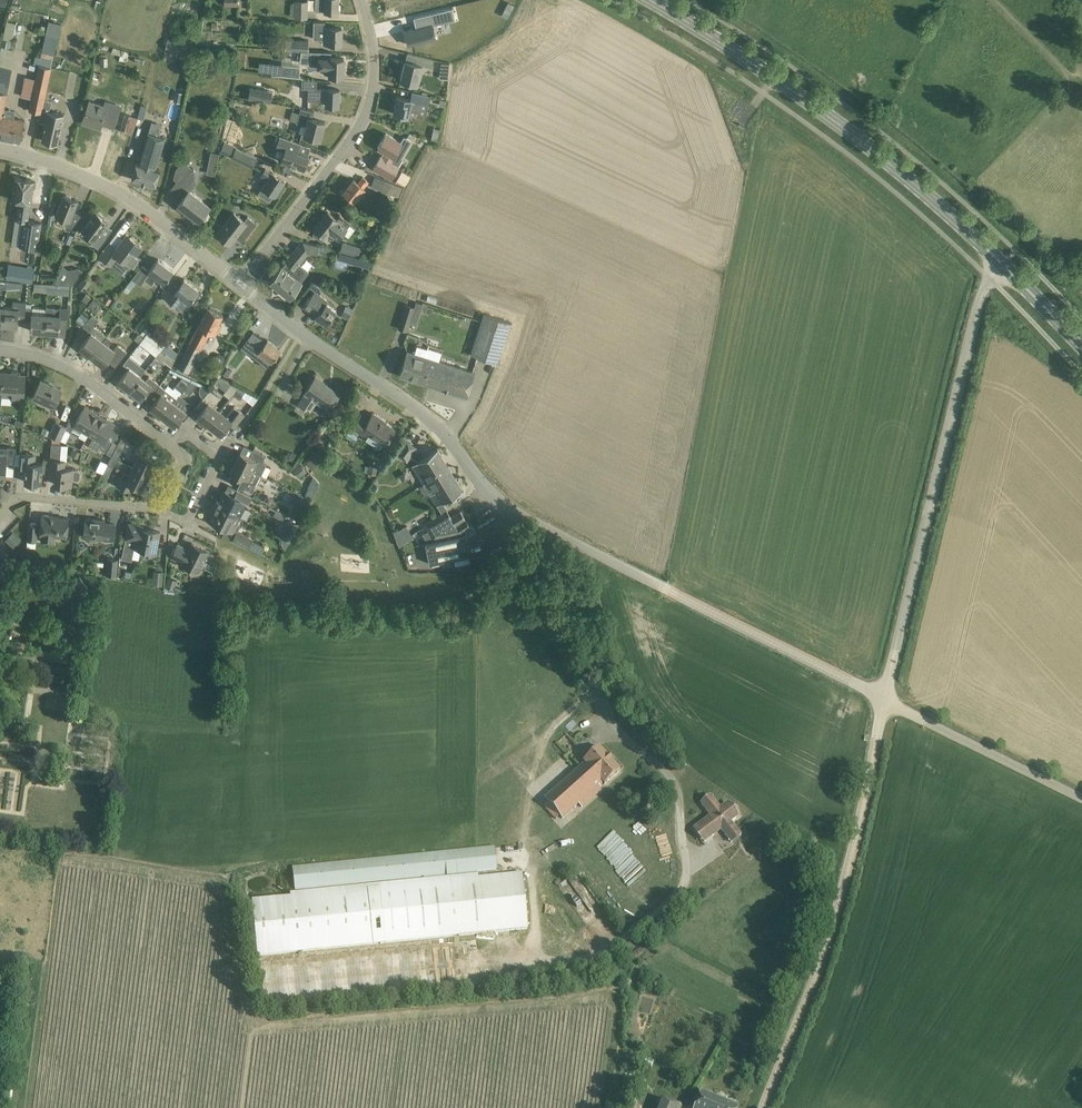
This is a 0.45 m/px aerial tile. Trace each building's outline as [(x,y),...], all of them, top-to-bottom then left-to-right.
[(315,11),(324,11),(338,12),(338,0),(316,0),(315,11)] [(307,1),(295,1),(295,4),(291,4),(290,17),(306,18),(307,1)] [(505,7),(512,10),(514,5),(508,2),(505,7)] [(416,32),(404,35),(407,47),(434,41),(431,29),(453,23),(451,12),(413,21),(416,32)] [(20,142),(24,120),(2,116),(14,49),(9,48),(11,41),(12,41),(16,23),(6,21),(0,52),(0,137),(20,142)] [(342,28),(331,28),(329,28),(324,28),(324,22),(314,21),(313,39),(323,39),(323,44),(341,45),(342,28)] [(55,60),(61,36),(47,33),(42,57),(55,60)] [(276,37),(265,35),(264,45),(275,46),(276,37)] [(308,41),(286,39),(285,49),(308,51),(308,41)] [(344,58),(330,58),(330,53),(301,51),(300,63),(307,64),(307,69),(324,69),(324,74),(329,74),(329,75),(343,76),(344,58)] [(434,59),(427,57),(416,55),(414,63),(405,61),(400,80),(417,84),(422,65),(432,68),(434,59)] [(42,66),(40,65),(34,89),(47,92),(52,68),(42,66)] [(300,67),(281,65),(280,74),(299,76),(300,67)] [(317,80),(302,78),(302,88),(308,88),(308,100),(326,101),(326,105),(338,106),(339,89),(317,88),(317,80)] [(33,84),(24,82),(21,96),(30,98),(33,84)] [(250,88),(248,98),(271,102),(272,91),(250,88)] [(47,92),(34,89),(29,111),(41,113),(42,109),(43,106),(47,92)] [(430,95),(423,94),(412,91),(411,99),(397,96),(393,113),(407,116),(409,110),(418,112),(418,109),(427,111),(430,95)] [(82,122),(92,125),(100,128),(102,124),(114,128),(121,106),(105,100),(103,105),(89,100),(82,122)] [(182,103),(170,101),(167,120),(180,121),(182,103)] [(313,111),(303,108),(300,108),(296,123),(306,126),(304,135),(320,139),(325,122),(311,118),(313,111)] [(42,109),(41,113),(39,121),(46,123),(42,140),(57,144),(64,114),(42,109)] [(134,134),(140,117),(132,114),(126,131),(134,134)] [(161,128),(150,125),(148,132),(159,135),(161,128)] [(137,162),(135,168),(132,179),(154,186),(160,169),(156,168),(165,137),(159,135),(148,132),(139,162),(137,162)] [(411,140),(404,136),(401,142),(386,134),(378,148),(386,153),(383,157),(381,156),(373,168),(392,179),(399,166),(390,161),(394,154),(401,158),(411,140)] [(300,143),(290,139),(280,136),(277,146),(285,149),(281,161),(295,166),(294,169),(302,172),(303,169),(304,169),(309,156),(297,152),(300,143)] [(252,168),(257,158),(236,148),(231,158),(252,168)] [(211,152),(206,174),(215,175),(219,154),(211,152)] [(178,181),(171,189),(182,198),(179,202),(178,204),(198,220),(205,211),(209,206),(189,190),(195,183),(194,179),(193,169),(183,161),(176,170),(174,178),(178,181)] [(284,181),(275,175),(272,173),(265,169),(260,176),(267,181),(262,187),(275,195),(284,181)] [(398,180),(408,185),(413,174),(402,169),(398,180)] [(398,197),(402,187),(374,176),(370,187),(398,197)] [(363,187),(368,181),(363,177),(358,183),(353,180),(343,193),(354,201),(365,188),(363,187)] [(34,181),(15,178),(11,200),(18,201),(31,203),(34,181)] [(78,201),(63,195),(55,215),(63,218),(65,223),(68,225),(67,227),(75,230),(81,215),(73,212),(78,201)] [(30,203),(18,201),(15,219),(23,220),(28,221),(28,220),(30,203)] [(108,221),(95,212),(83,229),(89,234),(88,235),(89,241),(91,243),(98,248),(106,238),(99,233),(108,221)] [(328,212),(314,229),(316,230),(313,235),(321,241),(321,240),(322,241),(329,232),(338,239),(343,233),(349,237),(355,229),(349,225),(351,223),(340,215),(337,219),(328,212)] [(256,223),(248,216),(244,221),(234,213),(217,235),(230,245),(238,235),(244,239),(256,223)] [(28,221),(23,220),(19,246),(38,249),(42,223),(28,221)] [(100,256),(109,263),(121,273),(129,263),(134,267),(141,259),(135,254),(141,246),(126,235),(116,249),(110,244),(100,256)] [(317,254),(319,245),(302,241),(292,254),(293,255),(286,263),(285,262),(270,280),(290,296),(308,273),(299,265),(308,254),(316,255),(317,254)] [(342,242),(340,251),(358,256),(360,247),(342,242)] [(319,245),(317,254),(330,258),(330,255),(331,251),(332,249),(319,245)] [(142,266),(135,274),(132,279),(140,286),(145,280),(151,285),(156,278),(163,283),(169,276),(168,275),(173,270),(158,259),(149,271),(142,266)] [(34,269),(9,265),(7,278),(32,282),(34,269)] [(62,266),(55,285),(57,285),(57,284),(73,285),(83,271),(78,268),(68,270),(62,266)] [(171,284),(164,293),(163,295),(182,310),(189,301),(189,302),(198,290),(184,279),(176,289),(171,284)] [(6,284),(6,289),(20,290),(21,282),(6,281),(6,284)] [(48,292),(48,284),(34,283),(34,291),(48,292)] [(328,302),(320,295),(315,291),(303,306),(315,316),(314,318),(316,320),(317,318),(325,325),(337,311),(327,303),(328,302)] [(82,299),(87,303),(91,298),(86,294),(82,299)] [(105,295),(101,301),(108,305),(112,300),(105,295)] [(4,307),(3,325),(17,326),(18,321),(24,322),(25,307),(26,302),(12,301),(12,307),(4,307)] [(423,305),(415,302),(413,308),(405,305),(397,329),(406,332),(409,324),(415,326),(423,305)] [(348,319),(353,309),(346,306),(341,316),(348,319)] [(33,308),(25,307),(24,322),(31,322),(30,331),(44,332),(46,314),(32,313),(33,308)] [(67,309),(46,307),(46,309),(46,314),(44,332),(59,333),(59,324),(66,325),(67,309)] [(208,307),(202,317),(198,325),(198,326),(177,367),(188,373),(210,332),(215,335),(221,324),(219,323),(223,315),(208,307)] [(80,347),(91,356),(106,336),(93,326),(99,319),(92,314),(83,326),(91,333),(80,347)] [(484,314),(471,355),(499,364),(512,323),(484,314)] [(156,356),(160,351),(166,343),(149,330),(139,343),(156,356)] [(111,340),(106,336),(91,356),(102,365),(106,360),(115,366),(126,352),(117,345),(114,349),(108,344),(111,340)] [(259,336),(253,343),(259,348),(257,352),(263,357),(259,363),(266,369),(281,350),(267,340),(266,342),(259,336)] [(251,350),(244,345),(236,356),(242,361),(248,353),(251,350)] [(160,351),(156,356),(162,361),(163,360),(171,367),(174,360),(165,353),(164,355),(160,351)] [(473,371),(407,351),(399,376),(466,398),(474,373),(472,372),(473,371)] [(249,366),(254,358),(248,353),(242,361),(249,366)] [(118,381),(129,390),(140,376),(129,367),(118,381)] [(3,370),(2,389),(1,396),(12,397),(12,399),(23,400),(25,378),(17,377),(18,372),(3,370)] [(145,380),(140,376),(129,390),(140,399),(142,396),(148,400),(160,385),(149,376),(145,380)] [(215,383),(225,391),(229,386),(230,384),(231,384),(232,382),(219,376),(215,383)] [(325,416),(332,405),(338,396),(327,388),(328,386),(315,377),(304,393),(305,394),(299,404),(310,411),(316,401),(321,404),(317,410),(325,416)] [(40,379),(36,390),(33,396),(54,405),(61,389),(40,379)] [(183,389),(187,384),(181,379),(177,384),(183,389)] [(194,389),(187,384),(183,389),(190,394),(194,389)] [(230,398),(233,394),(237,389),(231,384),(230,384),(229,386),(223,393),(230,398)] [(177,398),(160,385),(148,400),(153,404),(150,407),(162,416),(173,402),(177,398)] [(172,393),(179,397),(182,391),(176,387),(172,393)] [(243,394),(237,389),(233,394),(239,399),(243,394)] [(197,416),(209,425),(220,411),(213,406),(219,398),(209,390),(204,396),(209,400),(197,416)] [(255,402),(259,398),(248,390),(244,394),(255,402)] [(173,402),(162,416),(174,425),(185,412),(173,402)] [(66,427),(65,429),(71,432),(71,431),(79,435),(82,431),(88,435),(100,415),(85,406),(76,421),(70,417),(65,426),(66,427)] [(220,411),(209,425),(221,434),(229,423),(235,427),(244,414),(234,406),(226,416),(220,411)] [(361,415),(354,424),(352,428),(366,437),(369,433),(385,443),(394,429),(381,421),(382,420),(373,414),(368,420),(361,415)] [(21,427),(23,422),(16,420),(15,421),(0,415),(0,419),(21,427)] [(100,415),(88,435),(95,438),(91,445),(99,450),(100,449),(105,452),(112,441),(106,438),(115,423),(100,415)] [(52,431),(50,436),(60,441),(65,429),(66,427),(65,426),(55,422),(51,431),(52,431)] [(111,457),(117,460),(127,440),(121,438),(111,457)] [(405,440),(395,454),(406,462),(416,448),(405,440)] [(61,444),(52,443),(49,473),(56,474),(55,484),(71,486),(72,480),(78,480),(79,470),(73,470),(73,469),(64,468),(65,461),(60,460),(61,444)] [(116,447),(112,444),(106,455),(110,457),(116,447)] [(240,452),(235,462),(253,470),(261,474),(266,464),(261,462),(265,456),(244,445),(240,452)] [(0,455),(0,475),(5,475),(6,465),(14,466),(14,465),(15,454),(16,448),(7,447),(7,456),(0,455)] [(429,481),(449,468),(438,449),(417,461),(425,474),(419,477),(423,484),(429,481)] [(20,454),(19,463),(19,465),(18,474),(25,475),(24,481),(41,483),(43,463),(34,462),(35,460),(32,460),(33,454),(20,453),(20,454)] [(133,467),(148,475),(155,462),(139,454),(133,467)] [(117,460),(111,457),(108,465),(113,467),(117,460)] [(253,470),(235,462),(230,473),(239,477),(236,484),(252,492),(255,484),(248,480),(253,470)] [(148,475),(133,467),(129,475),(124,473),(121,478),(117,476),(114,483),(131,492),(135,485),(142,489),(148,475)] [(449,468),(429,481),(435,491),(430,494),(437,506),(463,490),(449,468)] [(304,497),(311,500),(319,483),(313,476),(304,497)] [(217,505),(235,514),(241,517),(251,496),(238,490),(235,496),(224,491),(217,505)] [(235,514),(217,505),(215,504),(207,519),(236,533),(233,539),(261,554),(264,548),(251,541),(252,539),(236,530),(238,525),(231,522),(235,514)] [(276,510),(274,516),(283,520),(286,514),(276,510)] [(447,510),(437,516),(424,524),(434,541),(425,543),(430,564),(470,556),(465,535),(465,531),(470,528),(461,511),(450,516),(447,510)] [(42,515),(41,526),(40,534),(42,534),(42,542),(54,543),(54,535),(67,536),(68,519),(58,518),(58,519),(53,519),(54,516),(42,515)] [(86,519),(85,530),(84,537),(114,540),(115,525),(104,524),(104,520),(86,519)] [(290,542),(291,539),(298,524),(289,519),(280,538),(289,542),(290,542)] [(29,523),(27,540),(36,541),(38,523),(29,523)] [(143,526),(129,523),(121,557),(132,560),(135,547),(156,551),(160,532),(142,528),(143,526)] [(406,525),(394,533),(399,546),(413,537),(406,525)] [(173,554),(171,557),(177,560),(177,561),(198,571),(201,566),(212,571),(214,555),(207,552),(208,551),(192,543),(189,550),(187,552),(183,551),(185,548),(178,544),(173,554)] [(107,558),(106,574),(118,575),(119,558),(107,558)] [(154,571),(153,584),(162,585),(163,572),(154,571)] [(81,579),(77,581),(81,589),(85,587),(81,579)] [(46,668),(45,677),(72,681),(73,672),(46,668)] [(620,770),(599,747),(583,761),(585,763),(544,800),(562,819),(602,782),(604,784),(620,770)] [(732,843),(741,835),(731,822),(738,816),(727,803),(720,808),(711,796),(701,804),(711,815),(694,828),(703,839),(717,828),(721,829),(732,843)] [(295,890),(497,869),(495,846),(292,867),(295,890)] [(527,929),(522,874),(477,878),(476,874),(292,893),(292,897),(252,901),(258,956),(527,929)] [(14,1087),(13,1106),(23,1107),(23,1087),(14,1087)] [(728,1103),(701,1092),(695,1107),(738,1107),(728,1103)] [(681,1107),(660,1099),(657,1107),(681,1107)]
